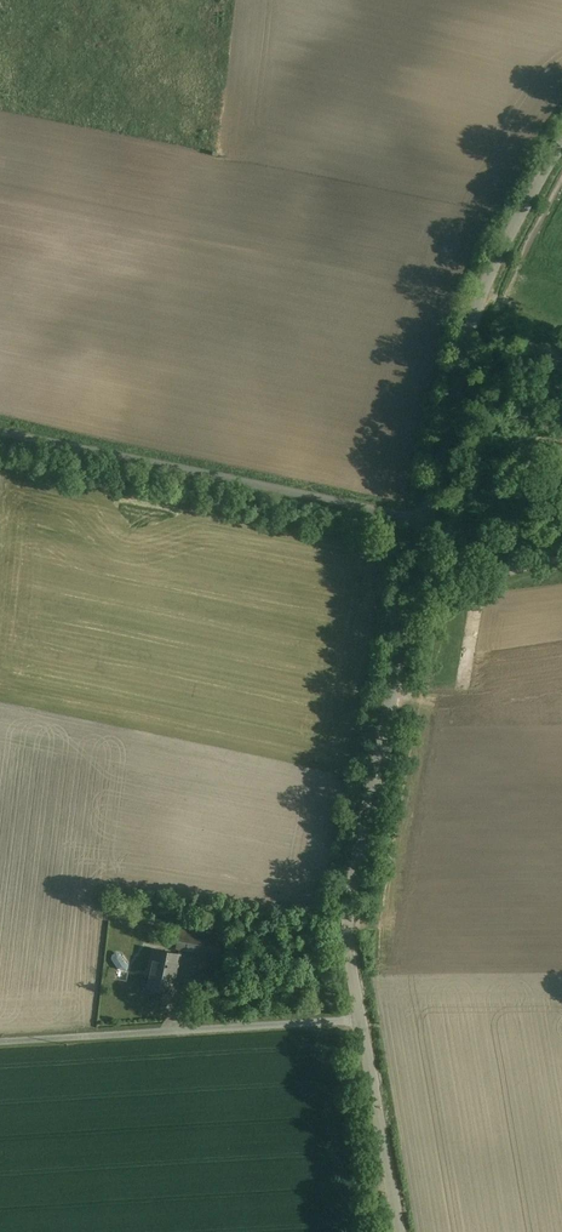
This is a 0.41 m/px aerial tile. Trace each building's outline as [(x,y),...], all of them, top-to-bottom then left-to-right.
[(224,937),(179,930),(177,944),(197,947),(196,955),(220,959),(224,937)] [(172,994),(180,954),(155,949),(147,989),(172,994)] [(116,969),(126,964),(119,951),(109,956),(116,969)]
